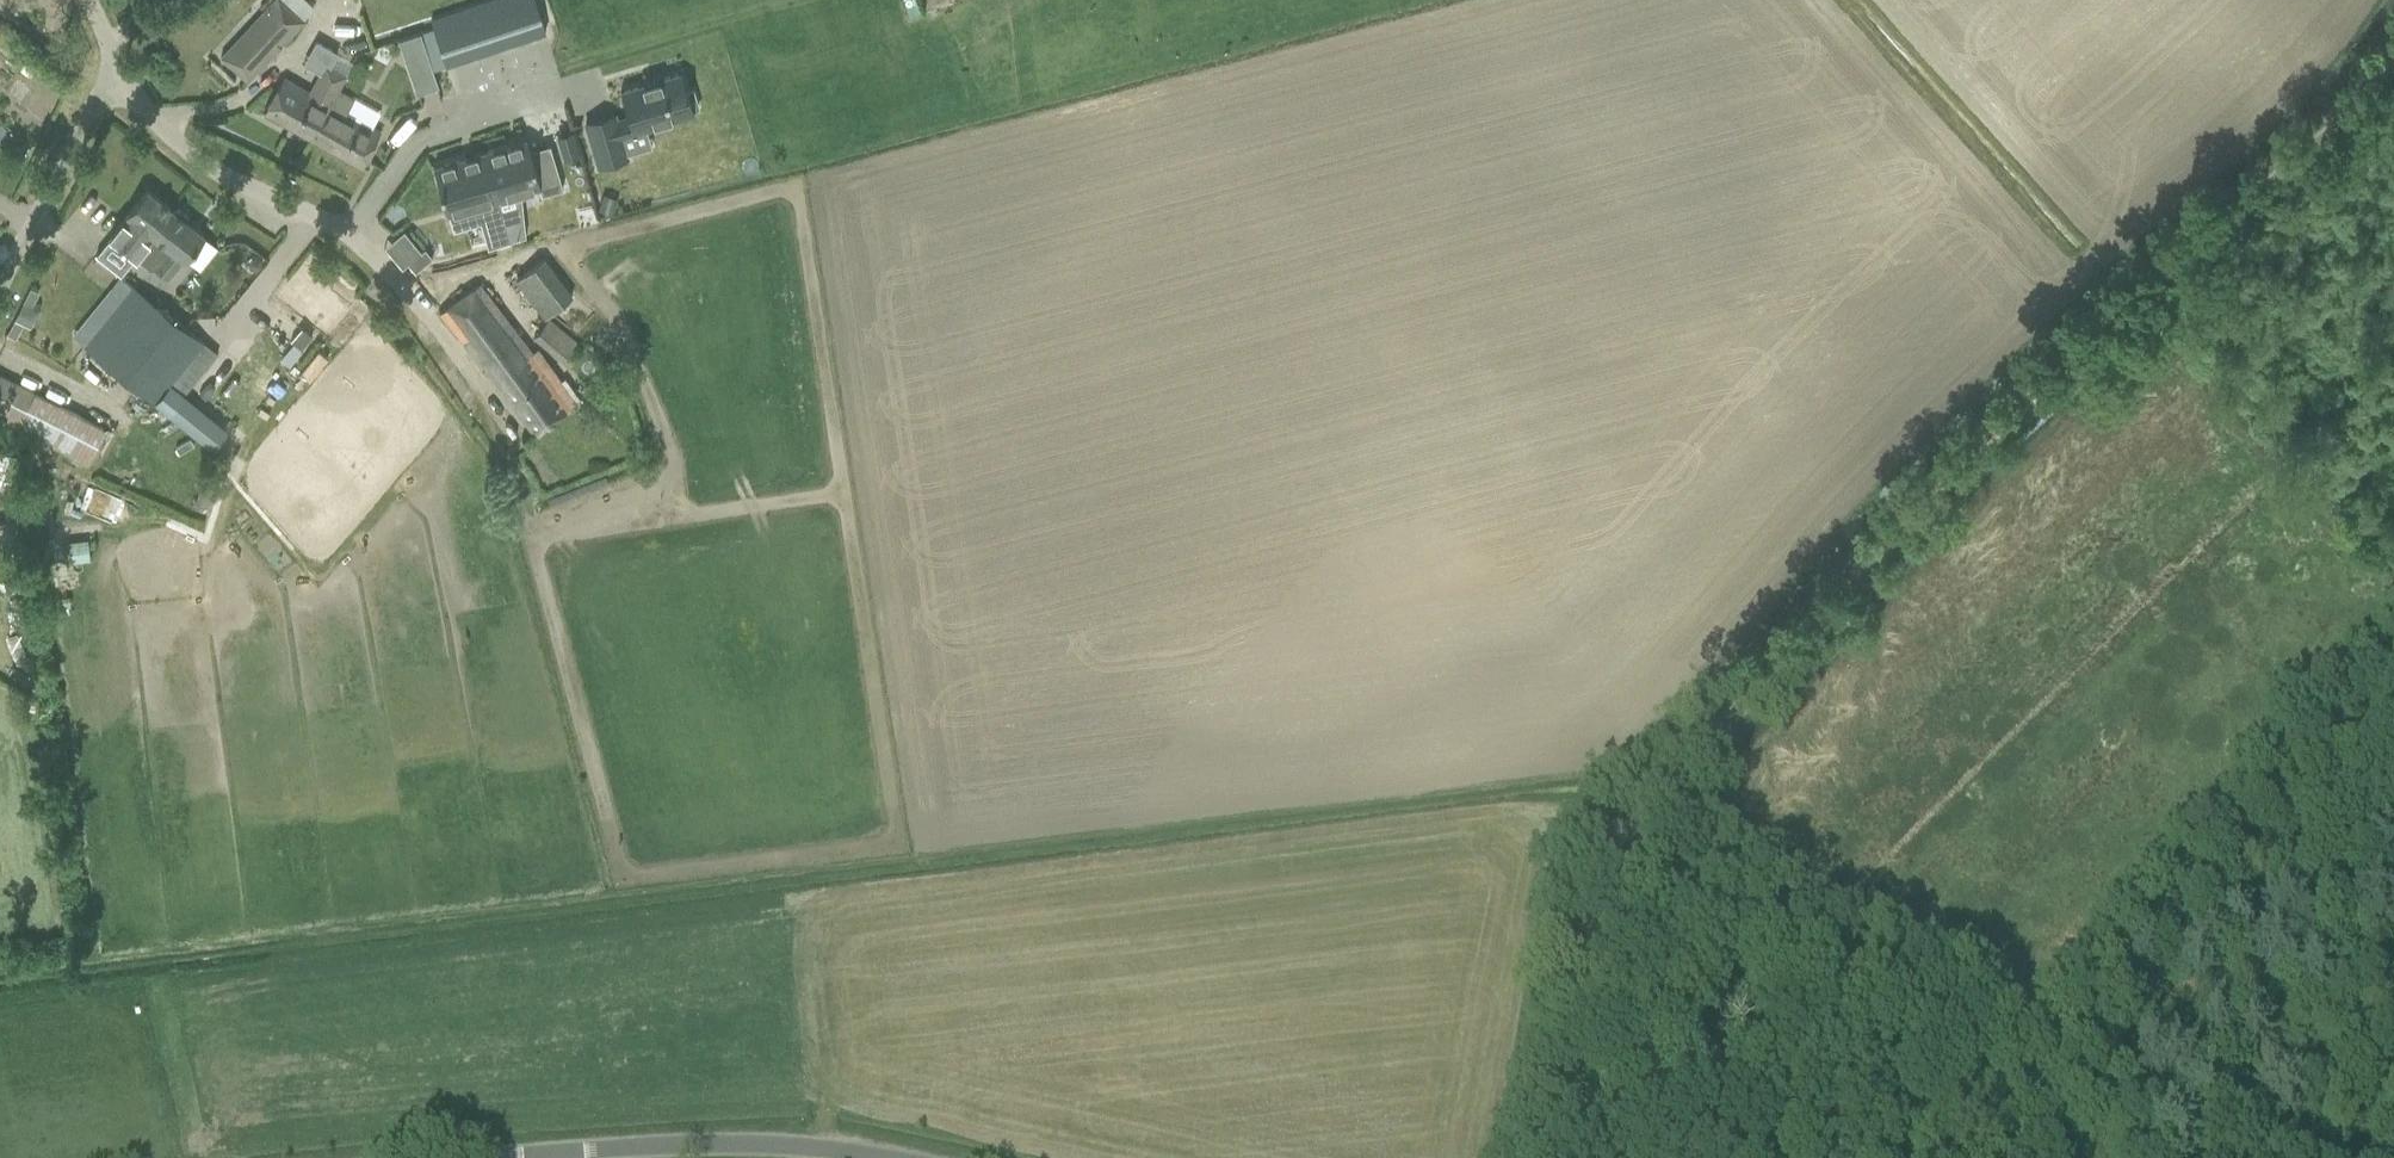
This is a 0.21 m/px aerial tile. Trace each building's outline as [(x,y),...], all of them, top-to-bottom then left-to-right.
[(238,39),(221,56),(247,80),(304,19),(284,0),(273,0),(238,39)] [(431,18),(446,64),(545,31),(535,0),(486,0),(431,18)] [(420,32),(398,39),(416,94),(438,86),(420,32)] [(313,94),(283,77),(264,111),(316,140),(342,92),(336,89),(344,75),(325,65),(314,85),(318,86),(313,94)] [(620,137),(646,129),(650,128),(649,126),(694,112),(693,109),(698,107),(693,90),(687,92),(682,73),(620,91),(628,117),(615,121),(613,113),(586,121),(599,167),(627,159),(625,154),(620,137)] [(342,92),(316,140),(361,165),(380,133),(347,114),(355,99),(342,92)] [(572,131),(556,135),(563,159),(579,154),(572,131)] [(526,139),(483,152),(496,198),(513,193),(538,186),(541,195),(563,188),(549,144),(529,150),(526,139)] [(483,152),(433,166),(447,213),(448,213),(479,203),(492,245),(509,240),(502,217),(496,198),(483,152)] [(110,237),(97,254),(121,273),(135,256),(153,234),(152,233),(171,209),(147,189),(127,214),(128,214),(110,237)] [(602,198),(598,209),(613,214),(616,203),(602,198)] [(153,234),(135,256),(149,268),(155,266),(169,277),(184,258),(184,259),(184,258),(189,253),(203,234),(185,220),(187,218),(187,215),(178,208),(175,209),(174,211),(171,209),(152,233),(153,234)] [(407,262),(424,248),(407,228),(390,242),(407,262)] [(421,251),(407,262),(414,271),(432,256),(424,247),(421,251)] [(545,316),(572,296),(543,259),(517,280),(545,316)] [(475,281),(458,296),(439,312),(469,347),(534,434),(580,400),(563,378),(555,385),(475,281)] [(133,285),(84,347),(136,388),(161,357),(132,334),(156,304),(133,285)] [(156,304),(132,334),(161,357),(136,388),(155,403),(167,388),(176,377),(190,388),(198,377),(185,366),(204,342),(157,304),(156,304)] [(575,343),(548,320),(534,335),(561,359),(575,343)] [(302,327),(290,340),(294,344),(301,350),(313,336),(302,327)] [(88,463),(105,431),(0,376),(0,417),(88,463)] [(167,388),(155,403),(212,448),(224,433),(167,388)]
